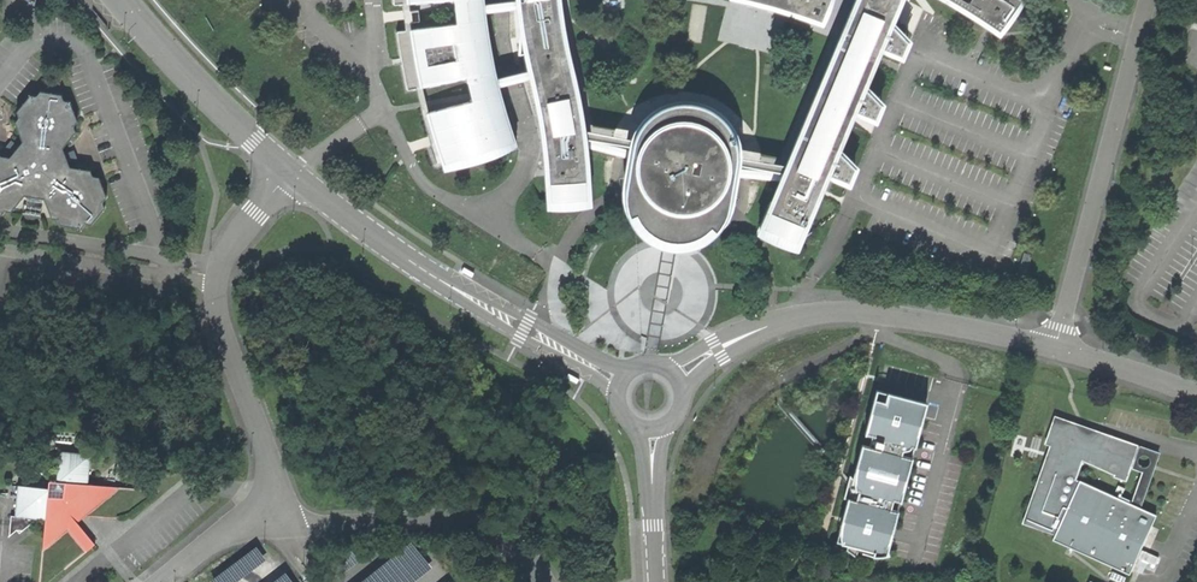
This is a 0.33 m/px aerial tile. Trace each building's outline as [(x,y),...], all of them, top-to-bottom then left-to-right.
[(457,23),(430,27),(397,31),(403,63),(408,90),(467,76),(473,100),(429,112),(434,132),(440,150),(446,168),(517,143),(509,122),(504,105),(499,86),(497,77),(492,53),(489,35),(485,11),(484,3),(484,0),(454,0),(457,23)] [(518,0),(514,0),(484,3),(485,11),(519,8),(518,0)] [(532,78),(535,86),(539,108),(543,129),(546,152),(547,172),(549,202),(590,200),(588,173),(586,146),(584,129),(581,109),(576,90),(571,64),(567,46),(563,25),(560,9),(559,0),(518,0),(519,8),(522,29),(526,48),(530,69),(532,78)] [(822,25),(830,0),(739,0),(762,5),(791,14),(822,25)] [(901,0),(856,0),(787,164),(780,180),(760,228),(799,244),(828,175),(850,183),(857,167),(839,148),(854,112),(877,120),(883,104),(865,86),(881,48),(903,56),(911,41),(892,22),(901,0)] [(948,1),(971,15),(999,33),(1022,0),(947,0),(948,1)] [(499,86),(532,78),(530,69),(497,77),(499,86)] [(429,108),(437,106),(433,86),(425,88),(429,108)] [(23,141),(19,146),(16,150),(14,153),(10,158),(0,156),(0,215),(1,215),(5,211),(11,212),(24,195),(45,199),(52,218),(58,219),(60,225),(80,228),(84,224),(90,224),(104,208),(102,202),(106,197),(98,178),(92,177),(90,171),(69,167),(68,162),(64,153),(62,148),(75,132),(73,127),(77,122),(69,102),(64,101),(61,95),(39,92),(36,96),(30,96),(17,112),(19,118),(15,122),(23,141)] [(734,187),(736,176),(739,156),(738,142),(733,131),(728,121),(718,112),(707,105),(697,102),(685,100),(671,102),(662,106),(651,112),(640,124),(633,138),(630,158),(628,171),(629,180),(633,194),(641,206),(647,212),(657,219),(669,223),(683,225),(695,224),(707,220),(715,215),(725,205),(734,187)] [(586,146),(630,158),(633,138),(584,129),(586,146)] [(5,146),(14,153),(16,150),(19,146),(11,140),(5,146)] [(75,150),(64,153),(68,162),(78,158),(75,150)] [(739,156),(736,176),(780,180),(787,164),(739,156)] [(461,269),(460,271),(471,277),(474,273),(465,268),(463,267),(461,269)] [(847,499),(840,527),(841,542),(848,544),(847,549),(856,555),(858,547),(864,549),(863,552),(870,555),(878,556),(885,555),(887,554),(888,552),(887,552),(898,511),(888,508),(890,499),(900,502),(913,452),(926,403),(876,390),(866,433),(872,435),(869,447),(862,445),(853,477),(849,476),(843,498),(847,499)] [(1098,438),(1137,448),(1138,445),(1054,416),(1044,443),(1049,445),(1022,523),(1054,535),(1056,529),(1045,525),(1044,527),(1026,521),(1031,508),(1034,509),(1036,503),(1033,501),(1037,488),(1040,489),(1043,483),(1040,482),(1046,464),(1049,465),(1051,458),(1048,457),(1053,445),(1056,445),(1057,443),(1052,439),(1051,436),(1052,432),(1054,429),(1056,426),(1060,424),(1065,424),(1069,425),(1074,428),(1077,432),(1078,435),(1079,440),(1078,444),(1079,445),(1082,443),(1084,443),(1085,444),(1086,447),(1093,449),(1098,438)] [(1045,525),(1056,529),(1079,480),(1076,479),(1082,462),(1113,475),(1112,476),(1127,481),(1131,468),(1137,448),(1098,438),(1093,449),(1086,447),(1085,444),(1084,443),(1082,443),(1079,445),(1078,444),(1079,440),(1078,435),(1077,432),(1074,428),(1069,425),(1065,424),(1060,424),(1056,426),(1054,429),(1052,432),(1051,436),(1052,439),(1057,443),(1056,445),(1053,445),(1048,457),(1051,458),(1049,465),(1046,464),(1040,482),(1043,483),(1040,489),(1037,488),(1033,501),(1036,503),(1034,509),(1031,508),(1026,521),(1044,527),(1045,525)] [(1137,448),(1131,468),(1142,472),(1131,504),(1140,508),(1154,468),(1159,453),(1138,445),(1137,448)] [(43,549),(69,530),(87,551),(95,544),(77,522),(80,519),(85,515),(119,487),(88,484),(91,454),(60,451),(56,482),(49,481),(48,488),(18,486),(15,516),(11,516),(9,536),(16,530),(23,530),(37,519),(45,520),(43,549)] [(1079,480),(1056,529),(1054,535),(1052,540),(1129,574),(1156,516),(1140,508),(1131,504),(1079,480)] [(119,487),(85,515),(125,519),(158,491),(119,487)] [(43,549),(40,581),(48,581),(87,551),(69,530),(43,549)] [(439,568),(420,542),(367,581),(420,581),(439,568)] [(217,579),(219,581),(242,581),(274,559),(264,546),(217,579)] [(295,572),(281,581),(302,581),(295,572)]
